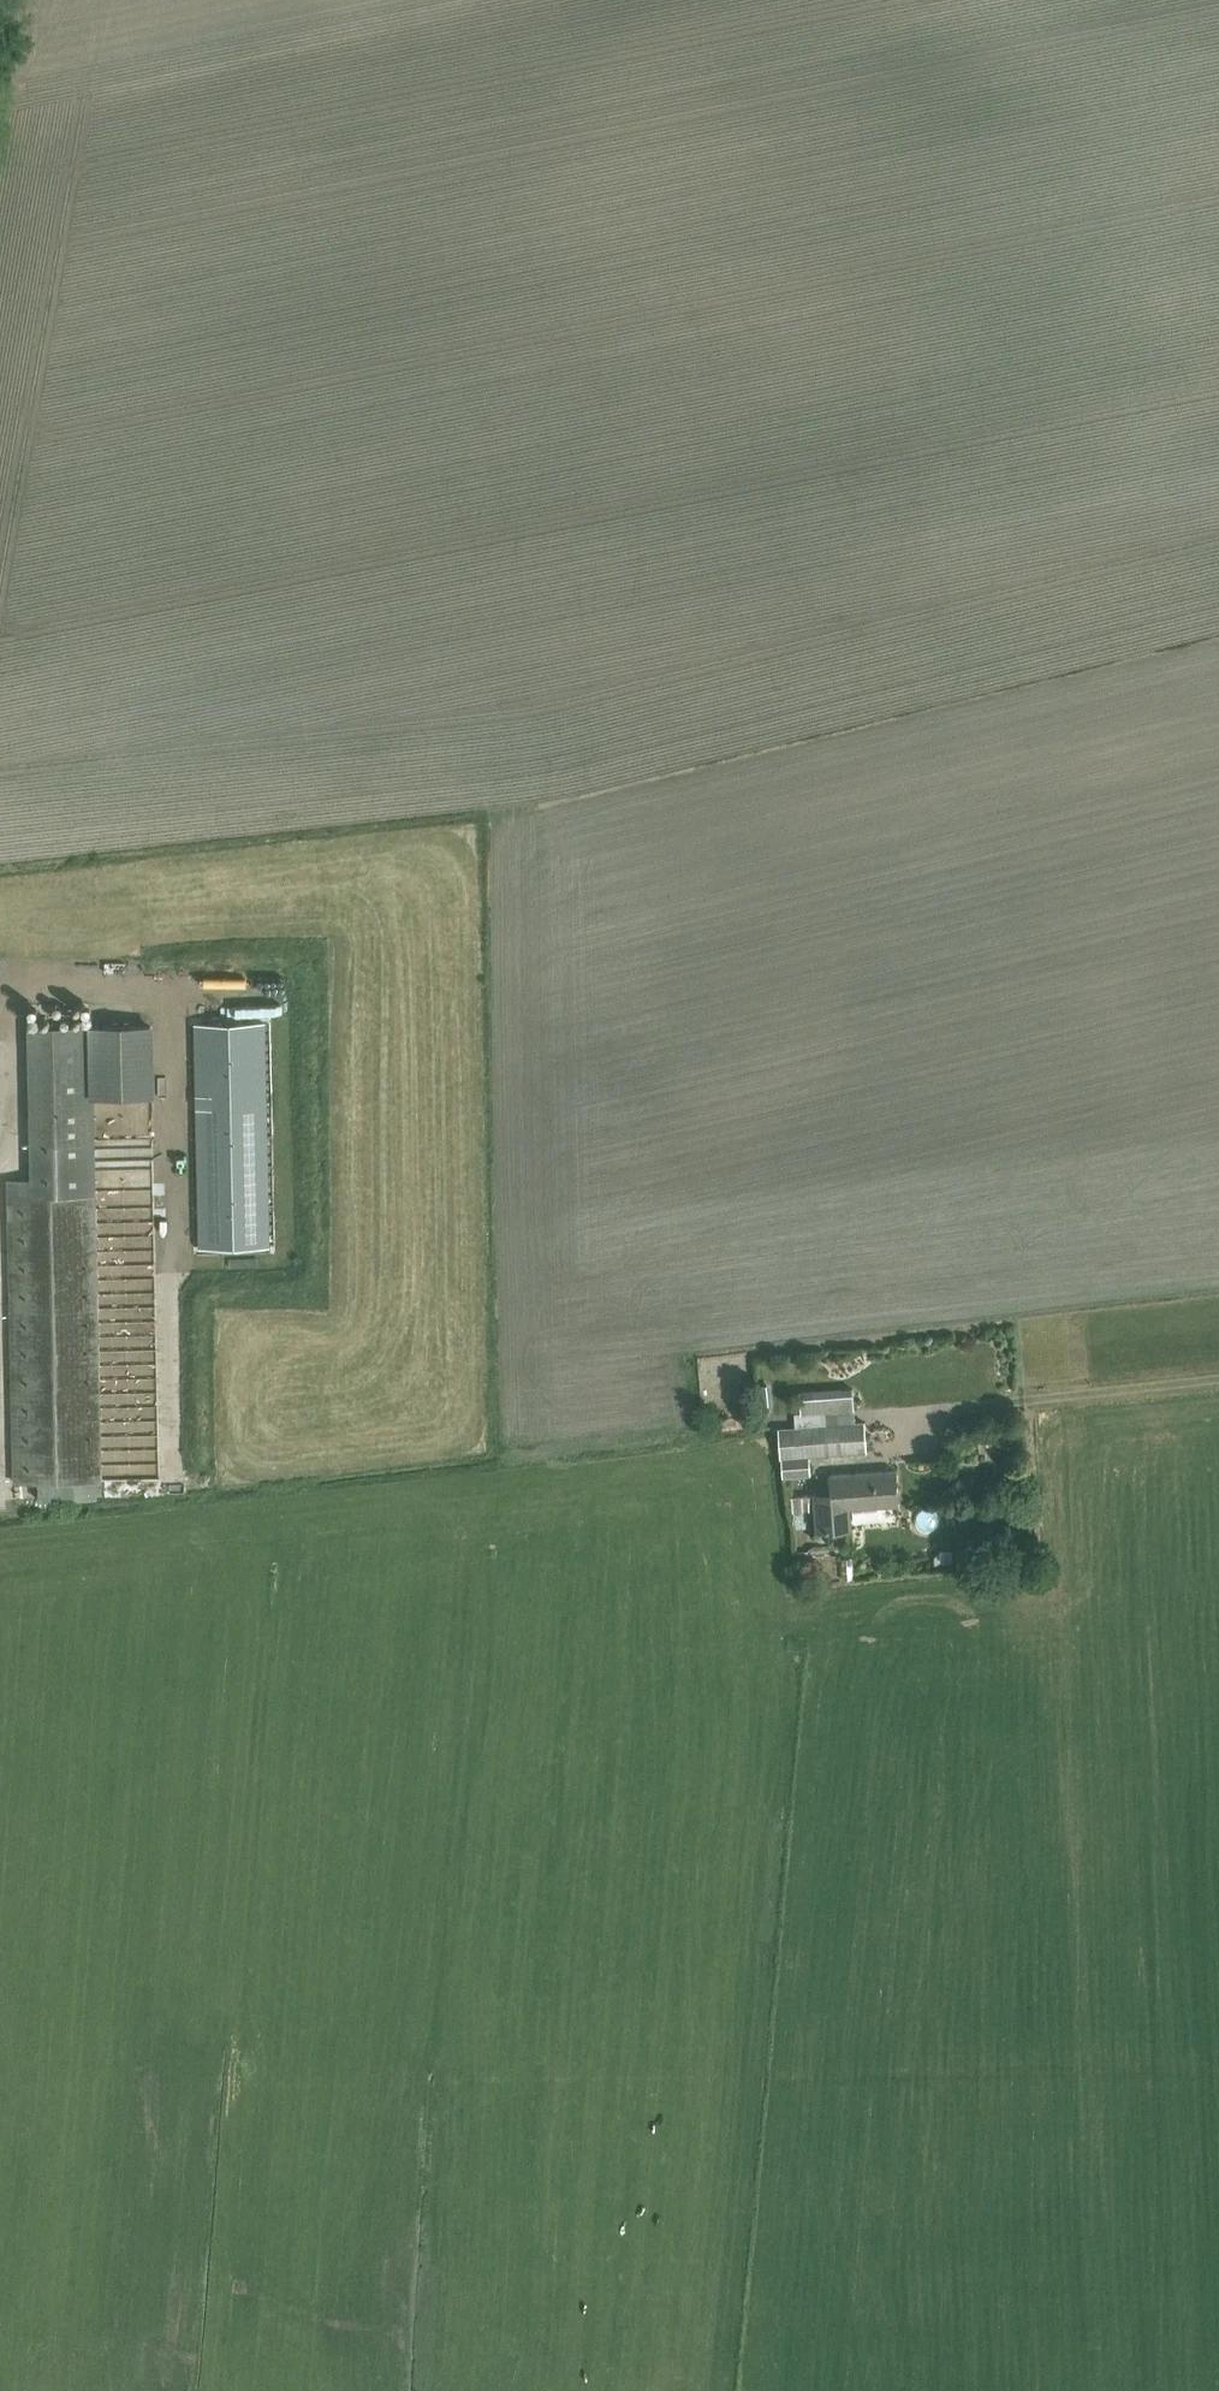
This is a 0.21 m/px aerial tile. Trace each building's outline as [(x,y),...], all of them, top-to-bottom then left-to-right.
[(258,1023),(203,1024),(208,1247),(262,1246),(258,1023)] [(14,1481),(102,1479),(91,1026),(29,1027),(32,1178),(8,1179),(14,1481)] [(753,1411),(772,1411),(770,1385),(750,1386),(753,1411)] [(800,1411),(794,1412),(795,1426),(779,1428),(780,1458),(782,1458),(783,1478),(811,1475),(809,1457),(868,1453),(865,1421),(856,1422),(852,1386),(799,1390),(800,1411)] [(818,1530),(829,1529),(830,1545),(844,1544),(843,1529),(851,1528),(850,1508),(898,1505),(896,1470),(831,1474),(832,1491),(815,1492),(815,1495),(810,1495),(810,1502),(816,1502),(818,1530)] [(795,1552),(796,1561),(809,1561),(808,1551),(795,1552)]
